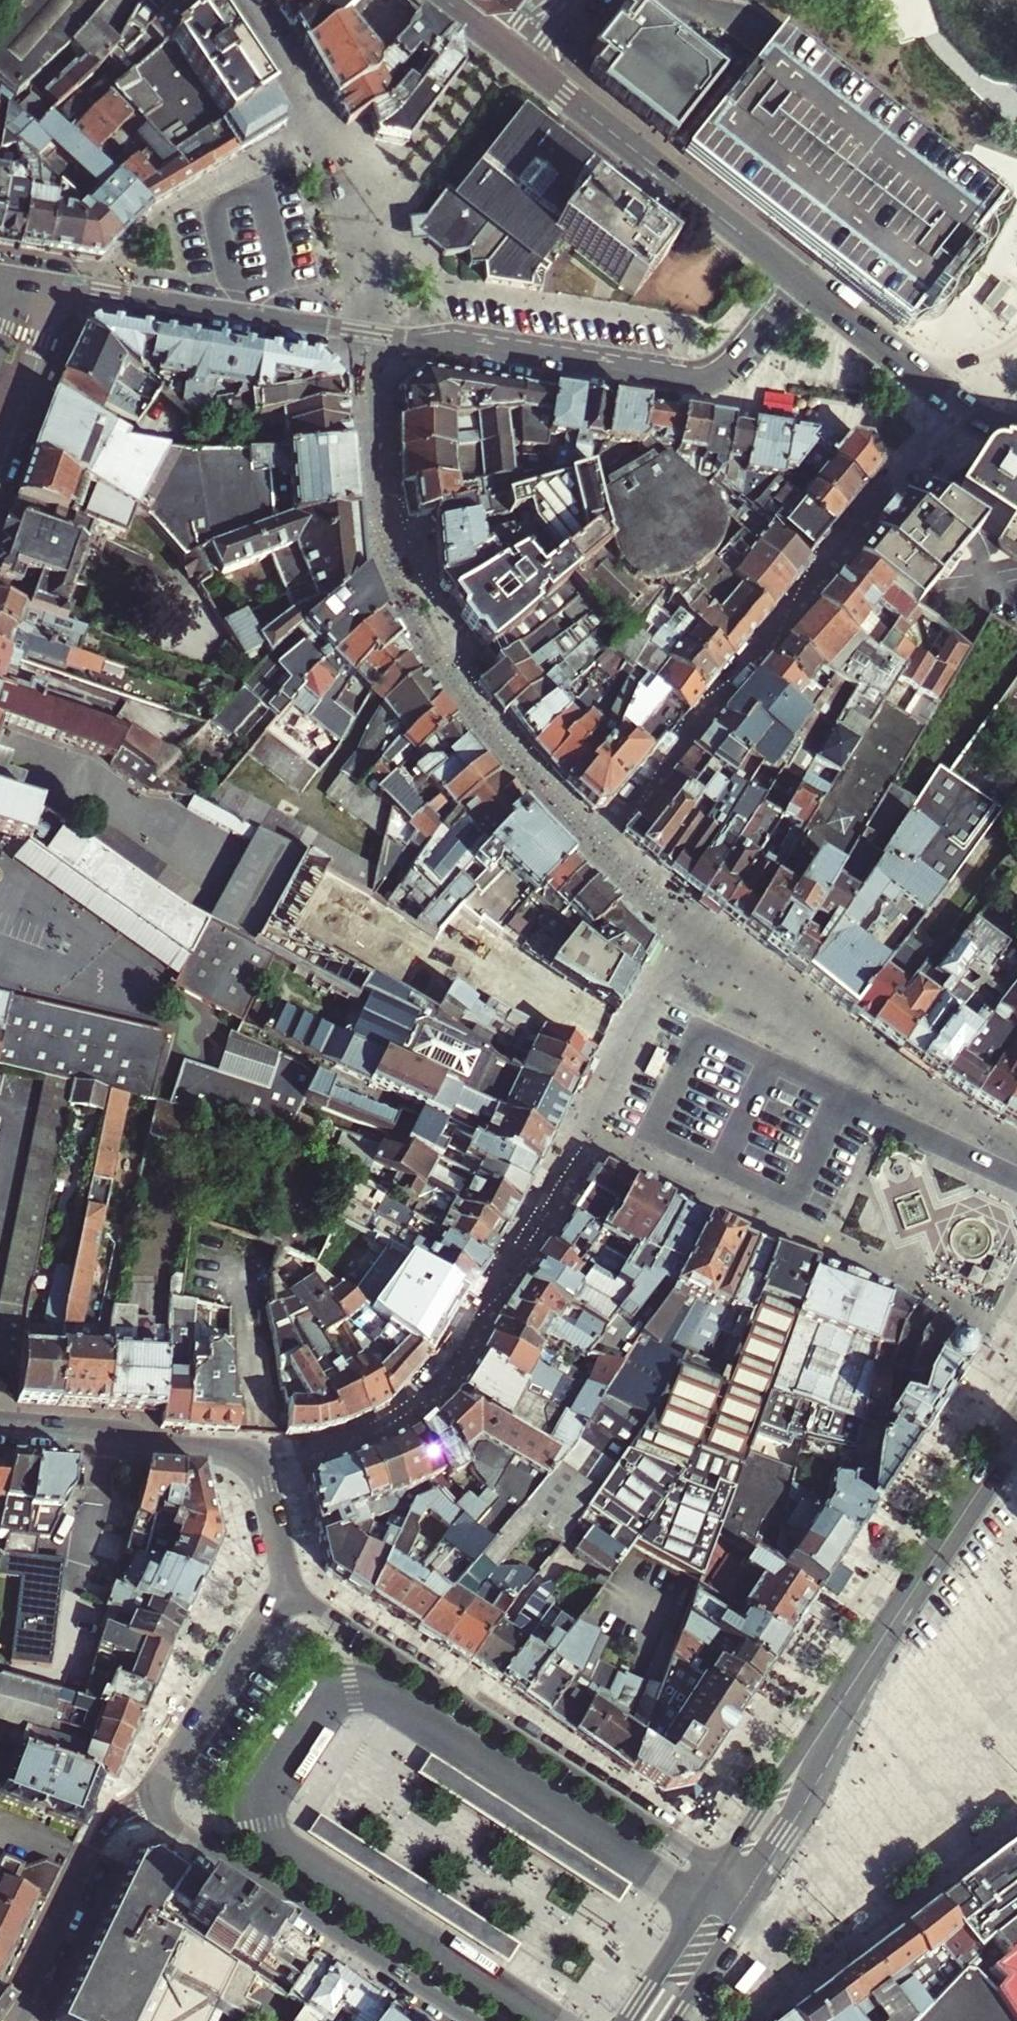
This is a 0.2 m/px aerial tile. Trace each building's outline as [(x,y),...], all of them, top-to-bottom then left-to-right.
[(68,45),(109,0),(23,0),(0,26),(0,84),(13,96),(21,89),(49,66),(68,45)] [(115,49),(132,16),(146,0),(109,0),(68,45),(85,64),(78,71),(75,68),(37,105),(49,117),(94,74),(107,58),(115,49)] [(145,32),(178,0),(146,0),(132,16),(115,49),(123,54),(123,55),(128,50),(145,32)] [(142,65),(211,6),(206,0),(178,0),(145,32),(128,50),(142,65)] [(279,12),(297,0),(271,0),(279,12)] [(290,29),(326,0),(297,0),(279,12),(290,29)] [(302,48),(343,16),(358,0),(326,0),(290,29),(302,48)] [(207,134),(269,93),(211,6),(142,65),(137,70),(148,81),(140,89),(159,111),(141,124),(157,141),(177,128),(189,145),(191,142),(206,133),(207,134)] [(676,136),(721,79),(628,6),(618,19),(620,21),(622,22),(617,29),(615,27),(613,25),(610,29),(613,31),(607,40),(605,38),(599,46),(598,45),(595,48),(598,50),(595,54),(592,52),(590,54),(599,61),(600,62),(594,70),(595,74),(656,122),(676,138),(677,137),(676,136)] [(402,39),(426,60),(449,35),(420,12),(411,26),(414,28),(402,39)] [(343,16),(302,48),(332,87),(337,101),(371,81),(376,73),(377,66),(382,60),(343,16)] [(913,318),(916,320),(1003,203),(783,30),(735,90),(690,148),(715,168),(800,236),(817,249),(892,308),(910,321),(913,318)] [(442,57),(461,72),(457,41),(449,35),(426,60),(388,102),(368,114),(374,140),(375,140),(442,57)] [(368,114),(388,102),(426,60),(402,39),(382,60),(377,66),(376,73),(371,81),(337,101),(346,126),(368,114)] [(120,58),(123,54),(115,49),(107,58),(113,63),(119,56),(120,58)] [(119,56),(113,63),(118,70),(126,80),(137,70),(142,65),(128,50),(123,55),(123,54),(120,58),(119,56)] [(375,140),(405,145),(462,72),(461,72),(442,57),(375,140)] [(591,72),(595,74),(594,70),(600,62),(599,61),(591,72)] [(95,105),(110,93),(126,80),(118,70),(87,96),(95,105)] [(141,124),(159,111),(140,89),(148,81),(137,70),(126,80),(110,93),(132,115),(141,124)] [(595,79),(595,74),(591,72),(588,76),(601,86),(602,84),(595,79)] [(676,138),(656,122),(595,74),(595,79),(602,84),(601,86),(600,87),(605,90),(607,89),(624,102),(622,104),(623,104),(627,107),(627,108),(629,106),(646,120),(645,122),(646,122),(649,125),(650,126),(651,124),(656,128),(661,127),(662,133),(668,138),(667,139),(668,140),(672,143),(676,138)] [(676,138),(690,148),(735,90),(721,79),(676,136),(677,137),(676,138)] [(21,171),(15,145),(31,128),(12,110),(5,103),(13,96),(0,84),(0,218),(6,175),(21,171)] [(622,104),(624,102),(607,89),(605,90),(603,92),(622,106),(623,104),(622,104)] [(96,151),(132,115),(110,93),(95,105),(90,109),(72,129),(67,133),(150,208),(155,204),(96,151)] [(230,139),(239,154),(283,127),(284,119),(269,93),(207,134),(216,146),(218,145),(219,146),(230,139)] [(58,116),(72,129),(90,109),(82,100),(78,96),(58,116)] [(90,109),(95,105),(87,96),(82,100),(90,109)] [(35,132),(49,117),(37,105),(25,104),(12,110),(31,128),(35,132)] [(645,122),(646,120),(629,106),(627,108),(627,107),(625,109),(644,124),(646,122),(645,122)] [(630,224),(643,208),(606,180),(608,178),(522,112),(455,198),(446,191),(413,235),(442,258),(467,254),(469,268),(483,266),(485,283),(531,290),(533,270),(543,278),(549,270),(540,263),(559,239),(633,298),(667,253),(630,224)] [(189,145),(171,156),(157,141),(141,124),(132,115),(96,151),(155,204),(213,169),(204,155),(201,157),(191,142),(189,145)] [(150,208),(67,133),(49,117),(35,132),(31,128),(15,145),(35,162),(49,147),(98,191),(84,206),(119,239),(150,208)] [(668,138),(662,133),(661,127),(656,128),(651,124),(650,126),(649,125),(648,127),(667,142),(668,140),(667,139),(668,138)] [(171,156),(189,145),(177,128),(157,141),(171,156)] [(213,169),(228,160),(219,146),(218,145),(216,146),(207,134),(206,133),(191,142),(201,157),(204,155),(213,169)] [(685,154),(690,148),(676,138),(672,143),(668,148),(682,159),(684,156),(683,156),(684,154),(685,154)] [(228,160),(239,154),(230,139),(219,146),(228,160)] [(47,250),(58,187),(40,181),(39,165),(35,162),(15,145),(21,171),(6,175),(0,218),(0,243),(47,250)] [(910,321),(892,308),(817,249),(800,236),(715,168),(690,148),(685,154),(684,154),(683,156),(684,156),(688,160),(689,159),(701,168),(700,169),(707,175),(708,174),(720,183),(719,184),(727,190),(727,189),(739,198),(738,199),(746,205),(746,204),(758,213),(757,214),(764,220),(765,219),(777,228),(776,229),(781,233),(782,232),(798,244),(797,245),(799,247),(800,246),(812,256),(816,259),(816,260),(820,264),(821,263),(833,272),(832,273),(839,279),(840,278),(852,287),(851,288),(858,294),(859,293),(871,302),(870,303),(877,308),(878,307),(891,317),(890,318),(894,322),(895,321),(905,328),(910,321)] [(80,226),(81,219),(80,216),(76,215),(77,211),(67,209),(69,192),(61,184),(58,187),(47,250),(77,255),(81,226),(80,226)] [(77,207),(81,203),(75,198),(72,202),(77,207)] [(100,258),(119,239),(84,206),(81,203),(77,207),(77,211),(76,215),(80,216),(81,219),(80,226),(81,226),(77,255),(100,258)] [(718,282),(732,267),(722,258),(708,273),(718,282)] [(531,290),(541,291),(543,278),(533,270),(531,290)] [(143,373),(148,373),(154,332),(96,324),(85,329),(142,375),(143,373)] [(159,389),(142,375),(85,329),(74,353),(117,385),(148,406),(159,389)] [(169,398),(170,395),(180,336),(154,332),(148,373),(143,373),(142,375),(159,389),(169,398)] [(191,417),(195,414),(207,341),(180,336),(170,395),(169,398),(189,416),(191,417)] [(222,393),(228,394),(233,344),(207,341),(195,414),(210,403),(221,402),(222,393)] [(221,402),(252,398),(259,348),(233,344),(228,394),(222,393),(221,402)] [(221,402),(210,403),(209,421),(252,419),(345,404),(343,381),(341,379),(322,359),(259,348),(252,398),(221,402)] [(138,423),(148,406),(117,385),(74,353),(63,377),(103,405),(138,423)] [(493,415),(517,413),(519,399),(520,389),(423,375),(401,396),(404,420),(493,415)] [(521,478),(541,474),(552,394),(520,389),(519,399),(524,400),(523,413),(521,423),(518,423),(520,465),(521,478)] [(541,474),(569,469),(580,399),(552,394),(541,474)] [(207,551),(268,527),(263,476),(235,478),(235,453),(188,456),(122,447),(125,441),(53,397),(29,462),(16,498),(107,532),(125,538),(134,513),(151,523),(181,560),(196,554),(207,551)] [(597,450),(601,450),(609,403),(580,399),(569,469),(565,481),(584,475),(583,471),(583,466),(593,464),(595,455),(597,450)] [(739,534),(709,507),(699,496),(694,492),(672,469),(644,441),(640,441),(645,409),(609,403),(601,450),(597,450),(595,455),(593,464),(583,466),(583,471),(584,475),(587,475),(602,539),(600,540),(602,551),(569,580),(583,597),(586,595),(598,611),(608,623),(614,618),(630,633),(633,635),(656,606),(666,614),(670,608),(685,589),(699,581),(711,564),(726,548),(739,534)] [(304,431),(347,427),(345,404),(252,419),(209,421),(210,429),(220,430),(278,427),(304,425),(304,431)] [(644,441),(672,469),(681,414),(645,409),(640,441),(644,441)] [(514,465),(520,465),(518,423),(517,413),(493,415),(404,420),(399,420),(400,453),(438,452),(439,476),(515,471),(514,465)] [(672,469),(694,492),(706,418),(681,414),(672,469)] [(717,476),(722,480),(731,422),(706,418),(694,492),(699,496),(711,481),(712,482),(717,476)] [(740,496),(743,480),(750,425),(731,422),(722,480),(740,496)] [(258,451),(349,446),(347,427),(304,431),(304,425),(278,427),(278,433),(258,434),(258,451)] [(781,479),(782,471),(789,431),(750,425),(743,480),(740,496),(745,501),(754,509),(778,485),(781,488),(783,486),(777,481),(780,477),(781,479)] [(812,450),(807,445),(815,436),(789,431),(782,471),(793,473),(812,450)] [(830,463),(862,491),(876,474),(876,471),(866,443),(815,436),(807,445),(812,450),(815,447),(830,463)] [(296,516),(357,512),(353,464),(352,464),(349,446),(258,451),(235,453),(235,478),(263,476),(268,527),(296,516)] [(793,473),(842,514),(862,491),(830,463),(815,447),(812,450),(793,473)] [(515,471),(439,476),(438,452),(400,453),(402,484),(402,486),(521,478),(520,465),(514,465),(515,471)] [(979,462),(955,475),(933,499),(979,530),(997,542),(1003,533),(1010,522),(1016,523),(1016,468),(979,462)] [(431,512),(516,495),(565,481),(569,469),(541,474),(521,478),(402,486),(408,517),(431,512)] [(781,479),(786,482),(793,473),(782,471),(781,479)] [(781,488),(829,530),(842,514),(793,473),(786,482),(783,486),(781,488)] [(538,578),(527,566),(449,599),(485,651),(569,580),(602,551),(600,540),(602,539),(587,475),(584,475),(565,481),(516,495),(521,510),(458,528),(432,532),(436,581),(437,582),(464,573),(463,566),(516,550),(527,566),(547,547),(557,560),(538,578)] [(793,584),(809,565),(803,560),(740,505),(733,513),(724,505),(731,497),(712,482),(711,481),(699,496),(709,507),(739,534),(754,547),(753,548),(793,584)] [(754,509),(807,555),(829,530),(781,488),(778,485),(754,509)] [(914,608),(979,530),(933,499),(925,493),(912,509),(901,501),(886,518),(897,526),(882,542),(876,537),(870,544),(855,563),(914,608)] [(432,532),(458,528),(521,510),(516,495),(431,512),(432,532)] [(93,572),(107,532),(16,498),(0,545),(0,601),(44,616),(65,623),(68,614),(62,611),(78,567),(93,572)] [(338,571),(362,569),(357,512),(296,516),(268,527),(207,551),(220,576),(271,556),(286,594),(338,571)] [(876,537),(882,542),(897,526),(886,518),(867,542),(870,544),(876,537)] [(1003,533),(997,542),(998,548),(1016,562),(1016,544),(1003,533)] [(781,598),(793,584),(753,548),(754,547),(739,534),(726,548),(730,551),(732,553),(741,561),(781,598)] [(769,612),(781,598),(741,561),(736,567),(727,558),(732,553),(730,551),(726,548),(711,564),(730,579),(730,578),(769,612)] [(437,582),(449,599),(527,566),(516,550),(463,566),(464,573),(437,582)] [(198,588),(210,582),(196,554),(181,560),(198,588)] [(914,608),(855,563),(853,562),(840,577),(897,623),(901,626),(915,609),(914,608)] [(731,660),(753,631),(769,612),(730,578),(730,579),(711,564),(699,581),(685,589),(670,608),(731,660)] [(221,625),(252,674),(363,575),(362,569),(338,571),(286,594),(293,612),(258,638),(244,614),(221,625)] [(298,691),(296,687),(379,618),(363,575),(252,674),(243,682),(240,684),(242,686),(208,723),(226,738),(182,789),(194,797),(194,798),(205,803),(224,784),(248,753),(252,749),(243,741),(269,711),(272,714),(266,722),(270,726),(288,703),(298,691)] [(886,640),(897,623),(840,577),(830,587),(867,618),(886,640)] [(485,651),(494,663),(553,619),(564,611),(583,597),(569,580),(485,651)] [(886,640),(867,618),(830,587),(816,604),(876,655),(877,653),(886,640)] [(564,611),(577,628),(598,611),(586,595),(583,597),(564,611)] [(41,627),(44,616),(0,601),(0,628),(68,650),(73,652),(78,653),(82,641),(41,627)] [(881,705),(895,680),(902,670),(882,657),(877,653),(876,655),(816,604),(784,640),(821,671),(832,678),(855,692),(817,757),(814,762),(836,776),(862,735),(881,705)] [(703,693),(717,677),(663,632),(673,619),(666,614),(656,606),(633,635),(647,648),(703,693)] [(663,632),(717,677),(731,660),(670,608),(666,614),(673,619),(663,632)] [(501,715),(507,711),(544,683),(594,637),(608,623),(598,611),(577,628),(561,640),(507,682),(511,688),(491,702),(501,715)] [(41,627),(82,641),(86,630),(65,623),(44,616),(41,627)] [(353,721),(335,704),(352,677),(371,660),(374,664),(396,642),(379,618),(296,687),(298,691),(288,703),(270,726),(264,734),(275,742),(285,750),(296,758),(306,766),(316,774),(317,774),(329,760),(353,721)] [(511,688),(507,682),(561,640),(553,630),(558,626),(553,619),(494,663),(492,664),(496,670),(477,684),(491,702),(511,688)] [(68,650),(0,628),(0,655),(19,661),(20,662),(24,651),(63,665),(65,659),(68,650)] [(518,727),(533,747),(565,713),(564,712),(586,690),(600,699),(617,673),(624,664),(630,669),(632,666),(647,648),(633,635),(630,633),(577,678),(518,727)] [(895,680),(937,705),(968,651),(948,635),(933,661),(934,665),(928,667),(927,661),(913,653),(902,670),(895,680)] [(507,711),(518,727),(577,678),(573,674),(604,648),(594,637),(544,683),(507,711)] [(810,689),(820,696),(832,678),(821,671),(784,640),(770,658),(810,689)] [(353,721),(369,695),(407,657),(396,642),(374,664),(371,660),(352,677),(335,704),(353,721)] [(703,693),(647,648),(632,666),(652,682),(652,686),(687,713),(703,693)] [(99,672),(103,662),(79,654),(75,664),(99,672)] [(14,674),(19,661),(0,655),(0,691),(125,734),(119,747),(159,775),(173,759),(118,720),(92,709),(29,687),(32,680),(14,674)] [(369,695),(382,706),(420,675),(407,657),(369,695)] [(809,713),(820,696),(810,689),(770,658),(755,675),(809,713)] [(579,764),(563,782),(591,810),(604,809),(665,736),(666,738),(687,713),(652,686),(652,682),(632,666),(630,669),(624,664),(617,673),(627,682),(601,726),(573,758),(579,764)] [(579,764),(573,758),(601,726),(627,682),(617,673),(600,699),(586,690),(564,712),(565,713),(533,747),(531,748),(563,782),(579,764)] [(400,739),(402,742),(426,720),(422,716),(438,700),(420,675),(382,706),(369,726),(354,756),(340,775),(341,776),(353,784),(358,788),(359,787),(382,759),(400,739)] [(789,743),(817,757),(855,692),(832,678),(820,696),(809,713),(755,675),(723,713),(741,727),(752,714),(782,737),(789,743)] [(994,709),(1016,726),(1016,677),(994,709)] [(1,720),(113,758),(109,764),(146,790),(194,798),(194,797),(182,789),(159,775),(119,747),(125,734),(0,691),(0,722),(1,720)] [(396,774),(413,759),(453,721),(438,700),(422,716),(426,720),(402,742),(400,739),(382,759),(359,787),(364,790),(372,797),(373,795),(396,774)] [(785,962),(888,789),(923,730),(881,705),(862,735),(879,745),(829,824),(832,827),(793,894),(764,946),(785,962)] [(769,769),(785,750),(777,744),(782,737),(752,714),(741,727),(723,713),(708,731),(724,745),(742,760),(745,754),(761,763),(769,769)] [(421,766),(439,764),(465,742),(467,741),(453,721),(413,759),(396,774),(403,782),(421,766)] [(684,790),(687,793),(724,745),(708,731),(622,835),(639,848),(684,790)] [(248,753),(259,762),(275,742),(264,734),(252,749),(248,753)] [(832,827),(829,824),(879,745),(862,735),(836,776),(824,796),(830,799),(826,805),(821,802),(773,883),(771,882),(742,929),(764,946),(793,894),(832,827)] [(760,806),(782,819),(814,762),(817,757),(789,743),(782,737),(777,744),(785,750),(769,769),(779,775),(765,798),(760,806)] [(259,762),(270,770),(285,750),(275,742),(259,762)] [(406,828),(438,799),(482,763),(465,742),(439,764),(421,766),(403,782),(396,774),(373,795),(375,797),(385,806),(390,811),(384,839),(376,870),(370,897),(390,869),(400,855),(414,836),(406,828)] [(730,778),(731,778),(742,760),(724,745),(687,793),(684,790),(639,848),(655,861),(698,801),(711,809),(714,803),(723,789),(724,788),(713,780),(720,771),(730,778)] [(270,770),(280,778),(296,758),(285,750),(270,770)] [(37,807),(46,782),(8,770),(12,755),(0,751),(0,795),(37,807)] [(280,778),(291,786),(306,766),(296,758),(280,778)] [(771,882),(773,883),(821,802),(824,796),(836,776),(814,762),(782,819),(798,829),(796,833),(793,833),(789,834),(786,837),(781,844),(770,838),(722,912),(742,929),(771,882)] [(407,873),(437,829),(451,814),(494,778),(482,763),(438,799),(406,828),(414,836),(400,855),(408,860),(402,870),(407,873)] [(291,786),(301,794),(316,774),(306,766),(291,786)] [(931,908),(1000,814),(945,777),(936,770),(914,805),(876,864),(878,866),(802,976),(849,1013),(901,946),(931,908)] [(326,796),(338,804),(353,784),(341,776),(326,796)] [(426,911),(429,910),(506,827),(502,821),(519,806),(494,778),(451,814),(437,829),(407,873),(401,882),(384,906),(390,909),(395,903),(403,897),(410,905),(406,910),(403,908),(399,915),(414,925),(426,911)] [(205,803),(223,813),(236,791),(226,785),(224,784),(205,803)] [(338,804),(348,812),(364,790),(359,787),(358,788),(353,784),(338,804)] [(686,885),(722,828),(740,798),(723,789),(714,803),(711,809),(713,810),(670,872),(686,885)] [(686,885),(702,897),(760,806),(765,798),(746,789),(740,798),(722,828),(686,885)] [(878,866),(876,864),(914,805),(888,789),(785,962),(802,976),(878,866)] [(348,812),(359,820),(375,797),(373,795),(372,797),(364,790),(348,812)] [(223,813),(236,820),(249,798),(236,791),(223,813)] [(29,841),(28,841),(190,956),(207,923),(187,911),(82,837),(40,808),(37,807),(0,795),(0,832),(29,841)] [(821,802),(826,805),(830,799),(824,796),(821,802)] [(359,820),(369,828),(385,806),(375,797),(359,820)] [(257,832),(247,826),(236,820),(223,813),(205,803),(194,798),(188,808),(251,843),(257,832)] [(236,820),(247,826),(259,804),(249,798),(236,820)] [(655,861),(670,872),(713,810),(711,809),(698,801),(655,861)] [(258,833),(271,811),(259,804),(247,826),(257,832),(258,833)] [(369,828),(384,839),(390,811),(385,806),(369,828)] [(528,899),(530,901),(569,859),(540,831),(519,806),(502,821),(506,827),(429,910),(426,911),(414,925),(433,937),(458,909),(477,924),(479,922),(499,937),(528,899)] [(722,912),(770,838),(782,819),(760,806),(702,897),(722,912)] [(258,833),(270,840),(283,817),(271,811),(258,833)] [(270,840),(281,846),(294,823),(283,817),(270,840)] [(195,899),(200,892),(95,819),(82,837),(187,911),(195,899)] [(281,846),(293,853),(306,830),(294,823),(281,846)] [(303,859),(304,859),(317,836),(306,830),(293,853),(303,859)] [(190,956),(28,841),(29,841),(0,832),(0,844),(21,850),(14,858),(180,977),(186,964),(190,956)] [(207,923),(253,948),(303,859),(293,853),(281,846),(270,840),(258,833),(214,911),(195,899),(187,911),(207,923)] [(304,859),(316,865),(329,843),(317,836),(304,859)] [(326,872),(327,872),(340,849),(329,843),(316,865),(326,872)] [(1016,879),(1016,878),(1016,845),(1001,867),(1016,879)] [(327,872),(339,879),(352,856),(340,849),(327,872)] [(339,879),(350,885),(363,862),(352,856),(339,879)] [(590,1058),(590,1059),(616,1013),(499,937),(479,922),(477,924),(458,909),(433,937),(414,925),(399,915),(390,909),(384,906),(370,897),(350,885),(339,879),(327,872),(326,872),(316,865),(304,859),(303,859),(253,948),(272,958),(353,1002),(367,982),(370,977),(433,1015),(442,1002),(450,989),(474,1003),(482,1008),(484,1009),(489,1000),(590,1058)] [(530,901),(543,911),(581,871),(569,859),(530,901)] [(350,885),(370,897),(376,870),(363,862),(350,885)] [(370,897),(384,906),(401,882),(390,869),(370,897)] [(543,911),(556,921),(594,884),(581,871),(543,911)] [(600,923),(615,907),(594,884),(556,921),(565,929),(568,925),(573,929),(588,911),(600,923)] [(616,1013),(634,982),(583,943),(565,929),(556,921),(543,911),(530,901),(528,899),(499,937),(616,1013)] [(643,967),(655,945),(615,907),(600,923),(588,911),(573,929),(568,925),(565,929),(583,943),(586,939),(601,933),(643,967)] [(899,1051),(919,1065),(1007,947),(973,922),(953,948),(931,977),(944,987),(899,1051)] [(254,997),(272,958),(253,948),(207,923),(190,956),(186,964),(254,997)] [(634,982),(643,967),(601,933),(586,939),(583,943),(634,982)] [(870,1029),(899,1051),(944,987),(931,977),(953,948),(944,941),(925,966),(893,1010),(888,1006),(870,1029)] [(994,1012),(1016,980),(1016,950),(1009,944),(1007,947),(919,1065),(941,1081),(954,1061),(957,1063),(994,1012)] [(888,1006),(893,1010),(925,966),(901,946),(849,1013),(860,1021),(870,1029),(888,1006)] [(242,1023),(243,1022),(254,997),(186,964),(180,977),(175,986),(242,1023)] [(521,1074),(521,1073),(433,1015),(370,977),(367,982),(354,1002),(353,1002),(337,1036),(277,1008),(265,1033),(331,1064),(348,1041),(510,1118),(509,1118),(550,1139),(567,1104),(521,1074)] [(994,1012),(1016,1027),(1016,980),(994,1012)] [(442,1002),(465,1017),(474,1003),(450,989),(442,1002)] [(43,1076),(72,1082),(108,1091),(127,1096),(153,1101),(168,1033),(0,995),(0,1066),(43,1076)] [(243,1022),(262,1032),(274,1007),(254,997),(243,1022)] [(584,1071),(590,1058),(489,1000),(484,1009),(584,1071)] [(528,1059),(530,1057),(474,1022),(465,1017),(442,1002),(433,1015),(521,1073),(521,1074),(567,1104),(574,1090),(528,1059)] [(574,1090),(584,1071),(484,1009),(482,1008),(474,1022),(530,1057),(528,1059),(574,1090)] [(971,1101),(1016,1037),(1016,1027),(994,1012),(957,1063),(954,1061),(941,1081),(971,1101)] [(215,1072),(219,1073),(237,1035),(229,1031),(215,1072)] [(272,1091),(284,1057),(237,1035),(219,1073),(272,1091)] [(1016,1093),(1016,1037),(971,1101),(999,1118),(1016,1093)] [(481,1143),(537,1168),(550,1139),(509,1118),(510,1118),(348,1041),(331,1064),(484,1136),(481,1143)] [(283,1140),(296,1114),(302,1101),(385,1136),(386,1136),(392,1121),(393,1119),(330,1092),(333,1084),(307,1072),(308,1070),(304,1066),(284,1057),(272,1091),(219,1073),(201,1113),(283,1140)] [(169,1105),(201,1113),(219,1073),(215,1072),(183,1061),(169,1105)] [(39,1246),(67,1106),(72,1082),(43,1076),(37,1104),(0,1285),(0,1376),(19,1378),(24,1326),(26,1309),(39,1246)] [(67,1106),(103,1114),(108,1091),(72,1082),(67,1106)] [(116,1145),(123,1119),(127,1096),(108,1091),(103,1114),(98,1141),(116,1145)] [(999,1118),(1016,1128),(1016,1093),(999,1118)] [(147,1137),(192,1148),(201,1113),(169,1105),(154,1102),(147,1137)] [(528,1187),(537,1168),(481,1143),(419,1116),(410,1129),(392,1121),(386,1136),(440,1161),(448,1150),(528,1187)] [(504,1232),(518,1205),(402,1149),(399,1157),(379,1148),(343,1133),(333,1160),(363,1173),(365,1174),(371,1164),(386,1171),(396,1176),(504,1232)] [(528,1187),(448,1150),(440,1161),(386,1136),(385,1136),(379,1148),(399,1157),(402,1149),(518,1205),(528,1187)] [(365,1174),(380,1183),(386,1171),(371,1164),(365,1174)] [(581,1239),(588,1246),(606,1216),(612,1219),(632,1185),(603,1169),(570,1218),(587,1230),(581,1239)] [(356,1185),(373,1196),(380,1183),(365,1174),(363,1173),(356,1185)] [(495,1246),(504,1232),(396,1176),(389,1188),(400,1195),(495,1246)] [(339,1219),(466,1294),(487,1260),(441,1235),(432,1252),(374,1220),(384,1202),(373,1196),(356,1185),(339,1219)] [(632,1284),(624,1280),(669,1205),(632,1185),(612,1219),(606,1216),(588,1246),(582,1257),(575,1268),(580,1271),(568,1291),(536,1270),(527,1285),(569,1312),(576,1313),(583,1318),(592,1324),(604,1331),(629,1299),(624,1296),(632,1284)] [(57,1406),(104,1409),(110,1333),(79,1331),(93,1263),(98,1263),(103,1235),(99,1234),(106,1197),(87,1193),(71,1272),(63,1312),(57,1406)] [(487,1260),(495,1246),(400,1195),(393,1208),(441,1235),(487,1260)] [(638,1276),(644,1280),(658,1255),(680,1211),(669,1205),(624,1280),(632,1284),(638,1276)] [(618,1368),(706,1224),(680,1211),(658,1255),(644,1280),(638,1276),(632,1284),(624,1296),(629,1299),(604,1331),(596,1343),(587,1356),(598,1360),(618,1368)] [(581,1239),(587,1230),(570,1218),(549,1248),(565,1260),(572,1250),(582,1257),(588,1246),(581,1239)] [(456,1311),(466,1294),(339,1219),(333,1230),(350,1242),(456,1311)] [(680,1357),(739,1241),(706,1224),(618,1368),(603,1394),(585,1425),(562,1461),(517,1514),(533,1525),(564,1543),(574,1527),(680,1357)] [(702,1366),(708,1352),(716,1333),(754,1247),(739,1241),(680,1357),(702,1366)] [(442,1334),(456,1311),(350,1242),(338,1258),(358,1271),(442,1334)] [(580,1271),(575,1268),(582,1257),(572,1250),(565,1260),(549,1248),(547,1246),(531,1266),(536,1270),(568,1291),(580,1271)] [(702,1366),(725,1375),(757,1292),(754,1291),(769,1253),(754,1247),(716,1333),(727,1337),(719,1357),(708,1352),(702,1366)] [(428,1359),(442,1334),(358,1271),(338,1258),(324,1249),(315,1266),(339,1287),(388,1330),(428,1359)] [(752,1435),(811,1271),(812,1269),(769,1253),(754,1291),(757,1292),(725,1375),(702,1366),(680,1357),(574,1527),(586,1535),(573,1554),(608,1579),(632,1546),(699,1581),(714,1537),(745,1452),(752,1435)] [(407,1382),(428,1359),(388,1330),(339,1287),(315,1266),(312,1279),(313,1280),(325,1298),(347,1331),(353,1328),(387,1365),(407,1382)] [(17,1403),(57,1406),(63,1312),(71,1272),(54,1269),(46,1311),(44,1328),(24,1326),(19,1378),(17,1403)] [(853,1454),(869,1369),(877,1328),(888,1298),(811,1271),(752,1435),(786,1447),(790,1438),(835,1449),(844,1452),(853,1454)] [(169,1297),(180,1300),(183,1278),(174,1277),(170,1280),(169,1297)] [(347,1331),(325,1298),(313,1280),(312,1279),(289,1296),(298,1305),(305,1313),(366,1416),(389,1401),(347,1331)] [(576,1313),(569,1312),(527,1285),(521,1281),(508,1302),(538,1315),(539,1313),(572,1335),(583,1318),(576,1313)] [(886,1373),(895,1337),(914,1312),(889,1296),(888,1298),(877,1328),(869,1369),(853,1454),(851,1465),(872,1468),(873,1461),(880,1434),(882,1435),(882,1432),(883,1427),(883,1415),(884,1403),(886,1373)] [(160,1428),(186,1430),(192,1347),(193,1324),(195,1302),(180,1300),(169,1297),(167,1329),(162,1412),(160,1428)] [(930,1325),(940,1312),(924,1299),(914,1312),(930,1325)] [(581,1340),(572,1335),(539,1313),(538,1315),(508,1302),(497,1321),(559,1355),(563,1347),(584,1360),(587,1356),(596,1343),(591,1340),(588,1344),(581,1340)] [(343,1426),(366,1416),(305,1313),(298,1305),(272,1307),(267,1310),(280,1392),(284,1391),(286,1405),(287,1405),(288,1436),(315,1434),(343,1426)] [(104,1409),(162,1412),(167,1329),(151,1328),(152,1321),(133,1320),(134,1311),(112,1309),(110,1333),(104,1409)] [(904,1395),(914,1344),(930,1325),(914,1312),(895,1337),(886,1373),(884,1403),(895,1405),(896,1406),(896,1405),(906,1407),(908,1401),(904,1395)] [(949,1341),(960,1328),(940,1312),(930,1325),(949,1341)] [(592,1324),(583,1318),(572,1335),(581,1340),(592,1324)] [(555,1361),(559,1355),(497,1321),(486,1341),(489,1342),(526,1360),(580,1387),(584,1380),(561,1365),(555,1361)] [(922,1385),(933,1363),(948,1343),(949,1341),(930,1325),(914,1344),(904,1395),(908,1401),(906,1407),(914,1409),(920,1391),(922,1385)] [(407,1382),(387,1365),(353,1328),(347,1331),(389,1401),(390,1401),(407,1382)] [(883,1415),(883,1427),(915,1446),(960,1377),(959,1374),(962,1372),(964,1369),(967,1365),(967,1360),(966,1356),(963,1352),(959,1350),(956,1349),(956,1347),(949,1341),(948,1343),(933,1363),(922,1385),(920,1391),(914,1409),(906,1407),(896,1405),(896,1406),(890,1415),(883,1415)] [(476,1362),(585,1425),(603,1394),(586,1385),(588,1382),(584,1380),(580,1387),(526,1360),(489,1342),(476,1362)] [(214,1431),(236,1432),(230,1345),(205,1345),(205,1347),(203,1347),(204,1404),(215,1405),(214,1431)] [(215,1405),(204,1404),(203,1347),(192,1347),(186,1430),(214,1431),(215,1405)] [(618,1368),(598,1360),(588,1382),(586,1385),(603,1394),(618,1368)] [(562,1461),(585,1425),(476,1362),(454,1398),(562,1461)] [(491,1544),(517,1514),(562,1461),(454,1398),(432,1418),(469,1467),(473,1474),(484,1487),(492,1494),(499,1501),(472,1530),(491,1544)] [(447,1478),(469,1467),(432,1418),(420,1431),(433,1449),(447,1478)] [(880,1434),(873,1461),(872,1468),(868,1503),(875,1508),(915,1446),(883,1427),(882,1432),(882,1435),(880,1434)] [(473,1505),(447,1478),(433,1449),(420,1431),(402,1440),(425,1479),(433,1494),(472,1530),(499,1501),(492,1494),(484,1487),(480,1491),(484,1494),(473,1505)] [(433,1494),(425,1479),(402,1440),(384,1449),(413,1506),(433,1494)] [(411,1507),(413,1506),(384,1449),(366,1455),(390,1514),(396,1512),(393,1517),(398,1519),(400,1514),(406,1516),(411,1507)] [(714,1537),(813,1602),(823,1586),(776,1553),(768,1548),(792,1474),(745,1452),(714,1537)] [(5,1499),(11,1456),(0,1455),(0,1499),(5,1499)] [(396,1512),(390,1514),(366,1455),(346,1462),(371,1520),(386,1515),(393,1517),(396,1512)] [(9,1531),(28,1535),(37,1460),(38,1457),(11,1456),(5,1499),(1,1530),(9,1531)] [(48,1539),(71,1492),(72,1487),(75,1462),(37,1460),(28,1535),(38,1537),(41,1537),(48,1539)] [(373,1525),(371,1520),(346,1462),(315,1473),(308,1485),(319,1539),(344,1530),(360,1553),(373,1525)] [(194,1529),(214,1524),(202,1470),(147,1466),(122,1556),(124,1557),(141,1562),(149,1537),(154,1523),(170,1530),(172,1522),(194,1529)] [(818,1521),(851,1544),(875,1508),(868,1503),(852,1490),(853,1480),(833,1477),(829,1503),(818,1521)] [(360,1553),(344,1584),(362,1595),(384,1555),(447,1595),(491,1544),(472,1530),(433,1494),(413,1506),(411,1507),(406,1516),(404,1521),(397,1536),(373,1525),(360,1553)] [(782,1529),(837,1564),(851,1544),(818,1521),(789,1501),(782,1529)] [(416,1630),(442,1647),(488,1579),(483,1574),(487,1570),(492,1573),(496,1569),(533,1525),(517,1514),(491,1544),(447,1595),(416,1630)] [(149,1537),(212,1559),(218,1543),(214,1524),(194,1529),(172,1522),(170,1530),(154,1523),(149,1537)] [(776,1553),(823,1586),(837,1564),(782,1529),(776,1553)] [(344,1584),(360,1553),(344,1530),(319,1539),(326,1572),(344,1584)] [(0,1557),(0,1578),(18,1584),(13,1664),(53,1668),(61,1561),(34,1557),(38,1537),(28,1535),(9,1531),(0,1557)] [(201,1583),(212,1559),(149,1537),(141,1562),(187,1576),(200,1582),(201,1583)] [(685,1619),(768,1674),(813,1602),(714,1537),(699,1581),(685,1619)] [(384,1555),(362,1595),(416,1630),(447,1595),(384,1555)] [(183,1618),(200,1582),(187,1576),(141,1562),(124,1557),(113,1587),(183,1618)] [(469,1665),(470,1664),(498,1626),(520,1594),(524,1591),(502,1575),(505,1569),(496,1569),(492,1573),(487,1570),(483,1574),(488,1579),(442,1647),(469,1665)] [(185,1618),(183,1618),(113,1587),(112,1586),(104,1608),(175,1638),(185,1618)] [(470,1664),(497,1682),(545,1614),(548,1610),(542,1605),(554,1589),(549,1586),(540,1588),(507,1632),(498,1626),(470,1664)] [(548,1610),(551,1606),(549,1600),(547,1599),(542,1605),(548,1610)] [(167,1655),(175,1638),(104,1608),(99,1626),(102,1627),(167,1655)] [(497,1682),(521,1698),(548,1659),(570,1631),(545,1614),(497,1682)] [(680,1636),(759,1688),(768,1674),(685,1619),(680,1636)] [(596,1691),(574,1734),(628,1774),(629,1771),(642,1736),(652,1709),(663,1679),(670,1660),(675,1646),(661,1639),(641,1685),(623,1675),(622,1679),(613,1675),(614,1671),(597,1662),(608,1639),(576,1623),(570,1631),(548,1659),(573,1676),(596,1691)] [(150,1696),(167,1655),(102,1627),(90,1672),(111,1680),(150,1696)] [(703,1680),(706,1682),(745,1706),(747,1707),(759,1688),(680,1636),(670,1660),(703,1680)] [(521,1698),(547,1716),(573,1676),(548,1659),(521,1698)] [(547,1716),(574,1734),(596,1691),(573,1676),(547,1716)] [(112,1787),(135,1740),(141,1717),(108,1705),(105,1709),(81,1701),(0,1678),(0,1748),(14,1752),(97,1782),(112,1787)] [(141,1717),(150,1696),(111,1680),(105,1693),(86,1685),(81,1701),(105,1709),(108,1705),(141,1717)] [(658,1747),(700,1776),(745,1706),(706,1682),(703,1680),(658,1747)] [(642,1736),(629,1771),(662,1793),(693,1786),(700,1776),(658,1747),(642,1736)] [(97,1782),(14,1752),(1,1787),(0,1786),(0,1803),(79,1832),(97,1782)] [(517,1947),(317,1818),(305,1835),(505,1965),(517,1947)] [(1016,1921),(1016,1844),(997,1858),(954,1891),(976,1919),(992,1940),(1016,1921)] [(113,1900),(113,1908),(133,1917),(124,1941),(162,1958),(220,1998),(223,1993),(229,1996),(226,2003),(224,2006),(252,2020),(258,2008),(241,1999),(245,1991),(249,1993),(255,1979),(172,1923),(179,1914),(183,1917),(205,1885),(154,1850),(137,1854),(130,1867),(113,1900)] [(24,1921),(36,1898),(45,1902),(60,1871),(43,1863),(22,1871),(19,1862),(1,1854),(0,1856),(0,1909),(24,1921)] [(312,1959),(205,1885),(183,1917),(179,1914),(172,1923),(255,1979),(286,2000),(312,1959)] [(958,1933),(976,1919),(954,1891),(936,1904),(958,1933)] [(921,1917),(959,1973),(961,1971),(975,1956),(974,1955),(958,1933),(936,1904),(921,1917)] [(83,1965),(147,2001),(176,2020),(209,2020),(220,1998),(162,1958),(124,1941),(133,1917),(113,1908),(102,1934),(95,1940),(83,1965)] [(0,1909),(0,1938),(13,1944),(24,1921),(0,1909)] [(959,1973),(921,1917),(903,1930),(924,1959),(917,1965),(945,1989),(959,1973)] [(988,1943),(992,1940),(976,1919),(958,1933),(974,1955),(981,1949),(988,1943)] [(1016,1950),(1016,1921),(992,1940),(988,1943),(981,1949),(985,1954),(985,1956),(986,1958),(985,1960),(984,1963),(983,1964),(981,1966),(973,1975),(990,1992),(997,1987),(987,1974),(1004,1961),(1016,1950)] [(903,1930),(867,1958),(909,2020),(915,2020),(945,1989),(917,1965),(924,1959),(903,1930)] [(0,1938),(0,1967),(1,1967),(13,1944),(0,1938)] [(975,1956),(961,1971),(971,1973),(973,1975),(981,1966),(983,1964),(984,1963),(985,1960),(986,1958),(985,1956),(985,1954),(981,1949),(974,1955),(975,1956)] [(1004,1961),(987,1974),(1016,1983),(1016,1950),(1004,1961)] [(867,1958),(829,1986),(855,2020),(909,2020),(867,1958)] [(312,1959),(286,2000),(301,2011),(295,2020),(330,2020),(352,1986),(312,1959)] [(65,2001),(101,2020),(176,2020),(147,2001),(83,1965),(65,2001)] [(990,1992),(973,1975),(971,1973),(961,1971),(959,1973),(945,1989),(915,2020),(1010,2020),(990,1992)] [(987,1974),(997,1987),(990,1992),(1010,2020),(1016,2020),(1016,1983),(987,1974)] [(352,1986),(330,2020),(379,2020),(387,2010),(352,1986)] [(829,1986),(808,2003),(822,2020),(855,2020),(829,1986)] [(223,1993),(220,1998),(226,2003),(229,1996),(223,1993)] [(14,2002),(0,1995),(0,2020),(14,2002)] [(224,2006),(226,2003),(220,1998),(209,2020),(217,2020),(224,2006)] [(55,2020),(101,2020),(65,2001),(55,2020)] [(808,2003),(792,2015),(796,2020),(822,2020),(808,2003)] [(387,2010),(379,2020),(401,2020),(387,2010)]
